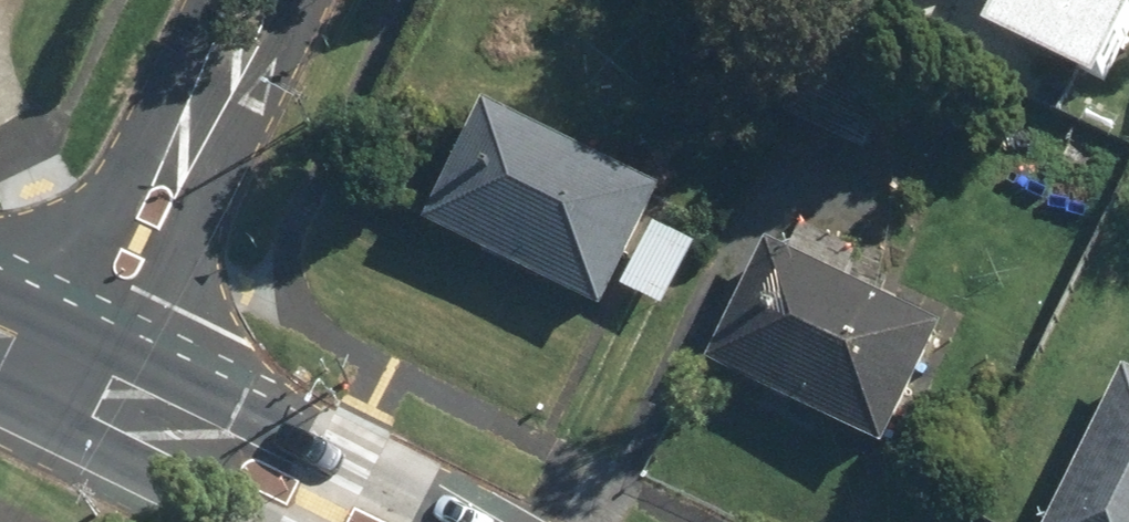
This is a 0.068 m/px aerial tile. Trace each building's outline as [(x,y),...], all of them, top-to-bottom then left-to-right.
[(1009,29),(1128,86),(1128,0),(1023,0),(1009,29)] [(678,175),(501,97),(441,231),(618,310),(627,289),(682,313),(714,242),(659,218),(678,175)] [(961,331),(790,247),(731,367),(902,451),(961,331)] [(1059,521),(1128,521),(1128,377),(1059,521)]
